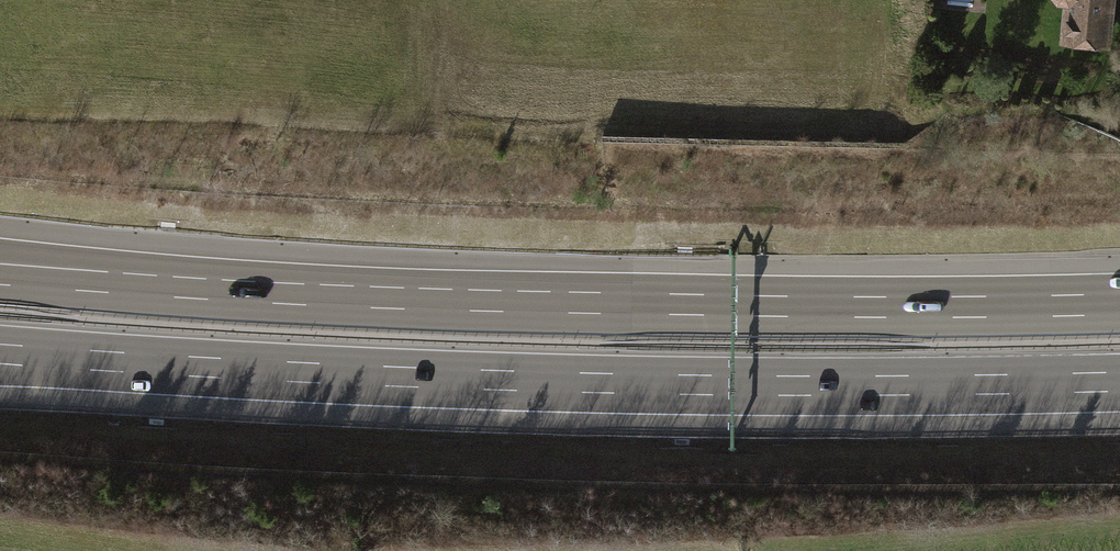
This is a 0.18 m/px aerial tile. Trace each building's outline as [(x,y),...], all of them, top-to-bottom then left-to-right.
[(1064,48),(1113,55),(1119,0),(1066,0),(1064,48)]
